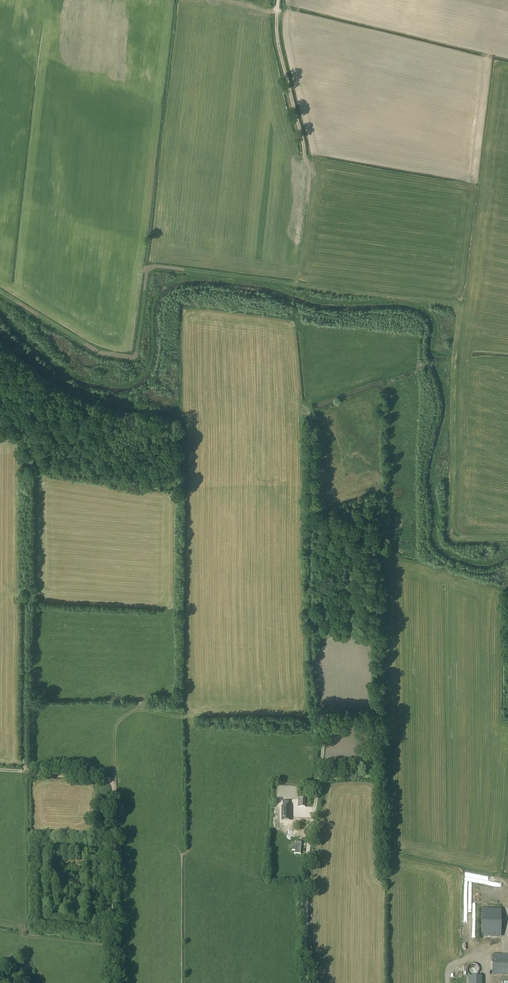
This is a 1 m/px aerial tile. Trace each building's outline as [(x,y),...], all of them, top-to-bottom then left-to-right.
[(290,797),(291,790),(283,789),(282,796),(290,797)] [(298,807),(298,811),(305,811),(305,808),(306,802),(308,802),(309,800),(306,799),(298,799),(298,800),(298,807)] [(282,821),(290,821),(290,808),(290,807),(289,807),(289,801),(283,801),(283,807),(282,807),(282,821)] [(492,955),(492,976),(507,976),(507,956),(492,955)]
